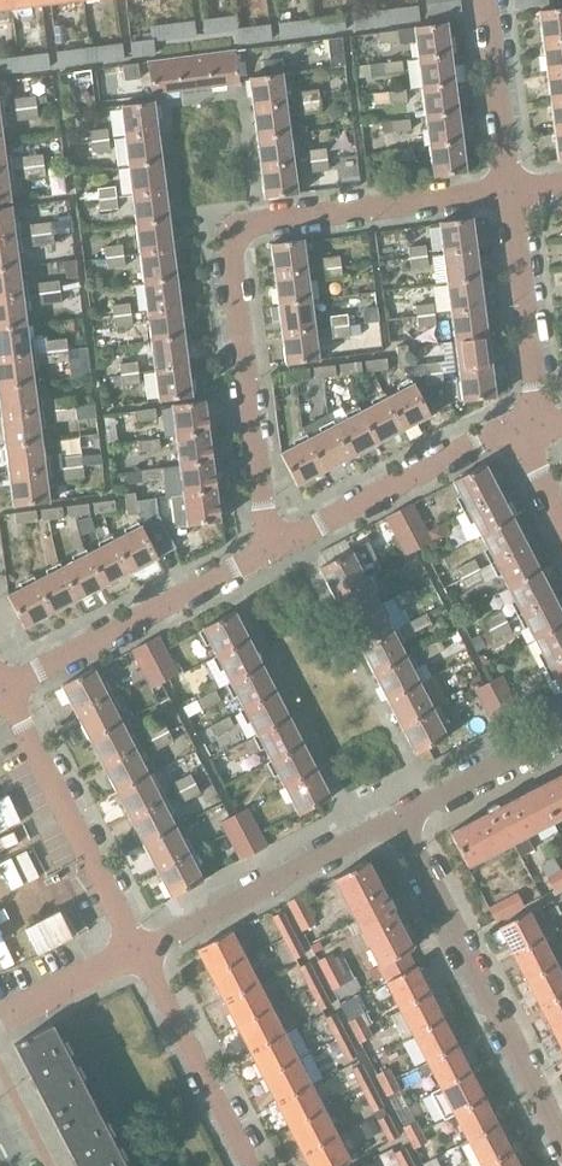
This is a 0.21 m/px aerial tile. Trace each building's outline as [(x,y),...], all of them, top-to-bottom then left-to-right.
[(7,0),(0,0),(0,10),(8,9),(7,0)] [(8,9),(76,0),(7,0),(8,9)] [(437,3),(438,17),(461,14),(460,6),(459,0),(458,0),(437,3)] [(438,17),(437,3),(425,4),(427,18),(438,17)] [(409,21),(419,20),(418,5),(407,7),(409,21)] [(407,7),(396,8),(398,22),(409,21),(407,7)] [(398,22),(396,8),(385,9),(387,24),(398,22)] [(542,43),(561,40),(561,8),(538,12),(542,43)] [(385,9),(374,11),(376,25),(387,24),(385,9)] [(376,25),(374,11),(363,12),(365,27),(376,25)] [(363,12),(352,14),(354,28),(365,27),(363,12)] [(236,15),(225,17),(227,31),(237,29),(238,28),(236,15)] [(334,30),(345,29),(343,15),(332,16),(334,30)] [(334,30),(332,16),(321,17),(323,32),(334,30)] [(227,31),(225,17),(214,18),(216,32),(227,31)] [(323,32),(321,17),(311,19),(312,33),(323,32)] [(214,18),(203,20),(205,33),(216,32),(214,18)] [(312,33),(311,19),(300,20),(302,34),(312,33)] [(302,34),(300,20),(289,22),(291,36),(302,34)] [(194,21),(183,22),(185,36),(196,34),(194,21)] [(185,36),(183,22),(173,24),(174,37),(185,36)] [(289,22),(278,23),(280,37),(291,36),(289,22)] [(399,42),(415,40),(417,58),(450,54),(446,23),(413,27),(413,28),(376,33),(377,44),(399,41),(399,42)] [(174,37),(173,24),(162,25),(164,39),(174,37)] [(260,40),(271,38),(270,24),(258,26),(260,40)] [(151,26),(153,39),(153,40),(164,39),(162,25),(151,26)] [(55,44),(65,43),(63,26),(53,27),(55,44)] [(250,41),(260,40),(258,26),(248,27),(250,41)] [(239,42),(250,41),(248,27),(238,28),(237,29),(239,42)] [(342,37),(328,39),(332,68),(346,66),(342,37)] [(142,40),(144,55),(155,53),(153,40),(153,39),(142,40)] [(142,40),(130,42),(132,56),(144,55),(142,40)] [(545,72),(561,69),(561,40),(542,43),(545,72)] [(112,59),(123,58),(121,43),(111,45),(112,59)] [(111,45),(100,46),(101,60),(112,59),(111,45)] [(101,60),(100,46),(89,47),(91,62),(101,60)] [(89,47),(78,49),(80,63),(91,62),(89,47)] [(80,63),(78,49),(67,50),(69,64),(80,63)] [(67,50),(56,51),(58,66),(69,64),(67,50)] [(231,50),(190,56),(195,90),(239,84),(238,80),(234,51),(234,50),(231,50)] [(48,53),(37,54),(39,68),(49,67),(48,53)] [(39,68),(37,54),(26,56),(28,70),(39,68)] [(454,83),(450,54),(417,58),(421,88),(454,83)] [(26,56),(15,57),(17,71),(28,70),(26,56)] [(151,95),(195,90),(190,56),(162,59),(146,61),(151,95)] [(15,57),(4,58),(6,73),(17,71),(15,57)] [(280,59),(263,61),(265,76),(282,74),(280,59)] [(401,61),(355,67),(356,78),(403,72),(401,61)] [(138,73),(137,63),(122,65),(123,75),(138,73)] [(549,101),(561,99),(561,69),(545,72),(549,101)] [(252,109),(286,105),(282,74),(265,76),(248,78),(252,109)] [(424,117),(458,112),(454,83),(421,88),(424,117)] [(301,92),(302,103),(320,100),(318,89),(301,92)] [(405,90),(383,92),(385,103),(406,101),(405,90)] [(13,99),(14,110),(36,107),(34,96),(13,99)] [(553,130),(561,129),(561,99),(549,101),(553,130)] [(321,111),(320,100),(302,103),(304,114),(321,111)] [(120,106),(124,137),(157,133),(153,101),(120,106)] [(252,109),(256,138),(289,134),(286,105),(252,109)] [(37,118),(36,107),(14,110),(16,121),(37,118)] [(462,142),(458,112),(424,117),(428,146),(462,142)] [(409,119),(387,122),(389,133),(410,130),(409,119)] [(89,130),(90,141),(108,139),(107,128),(89,130)] [(553,130),(557,161),(561,160),(561,129),(553,130)] [(161,162),(157,133),(124,137),(128,166),(161,162)] [(256,138),(260,167),(293,163),(289,134),(256,138)] [(109,150),(108,139),(90,141),(92,152),(109,150)] [(466,173),(466,172),(462,142),(428,146),(432,177),(466,173)] [(308,150),(310,161),(327,159),(326,148),(308,150)] [(412,148),(391,151),(392,162),(414,159),(412,148)] [(20,157),(22,168),(43,165),(42,154),(20,157)] [(329,170),(327,159),(310,161),(311,172),(329,170)] [(165,191),(161,162),(128,166),(131,195),(165,191)] [(297,194),(293,163),(260,167),(264,198),(297,194)] [(45,176),(43,165),(22,168),(23,179),(45,176)] [(6,170),(0,170),(0,202),(10,201),(6,170)] [(97,191),(98,199),(115,197),(114,186),(96,188),(97,191)] [(97,191),(83,193),(84,201),(98,199),(97,191)] [(168,220),(165,191),(131,195),(135,224),(168,220)] [(117,208),(115,197),(98,199),(99,210),(117,208)] [(15,237),(11,206),(0,208),(0,239),(15,237)] [(438,223),(438,224),(442,254),(476,249),(472,218),(438,223)] [(172,249),(168,220),(135,224),(139,253),(172,249)] [(29,224),(30,235),(52,233),(51,222),(29,224)] [(53,244),(52,233),(30,235),(32,246),(53,244)] [(18,266),(15,237),(0,239),(0,269),(18,266)] [(269,244),(273,275),(307,271),(303,240),(269,244)] [(104,246),(105,257),(123,255),(121,244),(104,246)] [(407,247),(409,258),(426,256),(425,245),(407,247)] [(176,278),(172,249),(139,253),(142,282),(176,278)] [(479,278),(476,249),(442,254),(446,283),(479,278)] [(124,266),(123,255),(105,257),(106,264),(106,268),(124,266)] [(322,258),(324,269),(341,267),(340,255),(322,258)] [(428,267),(426,256),(409,258),(410,269),(428,267)] [(105,257),(95,259),(95,265),(106,264),(105,257)] [(65,278),(77,277),(75,260),(63,261),(65,278)] [(22,295),(18,266),(0,269),(0,298),(22,295)] [(343,278),(341,267),(324,269),(325,280),(343,278)] [(273,275),(277,304),(311,300),(307,271),(273,275)] [(180,307),(176,278),(142,282),(146,311),(180,307)] [(479,278),(446,283),(450,312),(483,308),(479,278)] [(37,283),(38,294),(59,291),(58,280),(37,283)] [(61,302),(59,291),(38,294),(39,305),(61,302)] [(26,325),(22,295),(0,298),(0,328),(26,325)] [(277,304),(281,333),(314,329),(311,300),(277,304)] [(111,304),(112,315),(130,313),(129,302),(111,304)] [(415,305),(416,316),(434,314),(433,303),(415,305)] [(183,336),(180,307),(146,311),(150,341),(183,336)] [(487,337),(483,308),(450,312),(453,341),(487,337)] [(132,324),(130,313),(112,315),(114,326),(132,324)] [(330,316),(331,327),(349,325),(347,314),(330,316)] [(435,325),(434,314),(416,316),(418,327),(435,325)] [(358,324),(349,325),(350,336),(360,335),(358,324)] [(30,354),(26,325),(0,328),(0,358),(30,354)] [(350,336),(349,325),(331,327),(332,338),(350,336)] [(318,360),(314,329),(281,333),(285,365),(318,360)] [(187,365),(183,336),(150,341),(153,370),(187,365)] [(487,337),(453,341),(457,370),(491,366),(487,337)] [(45,352),(67,349),(66,338),(44,341),(45,352)] [(409,365),(406,344),(396,345),(399,368),(409,367),(409,365)] [(86,347),(67,349),(68,360),(71,377),(90,375),(86,347)] [(68,360),(67,349),(45,352),(47,363),(68,360)] [(33,383),(30,354),(0,358),(0,387),(33,383)] [(386,358),(365,361),(366,372),(388,369),(386,358)] [(118,363),(120,374),(138,371),(136,360),(118,363)] [(422,364),(424,374),(441,372),(440,361),(422,364)] [(360,362),(339,364),(340,375),(362,373),(360,362)] [(422,364),(409,365),(409,367),(411,376),(424,374),(422,364)] [(191,397),(187,365),(153,370),(157,401),(191,397)] [(334,365),(313,367),(314,378),(335,376),(334,365)] [(495,397),(491,366),(457,370),(461,401),(495,397)] [(308,368),(286,371),(288,382),(309,379),(308,368)] [(139,382),(138,371),(120,374),(121,385),(139,382)] [(443,383),(441,372),(424,374),(425,385),(443,383)] [(0,417),(37,412),(33,383),(0,387),(0,414),(0,417)] [(412,383),(385,397),(402,430),(430,416),(412,383)] [(52,400),(53,411),(74,408),(73,397),(52,400)] [(376,444),(402,430),(385,397),(359,411),(376,444)] [(170,405),(174,436),(208,431),(204,400),(170,405)] [(76,419),(74,408),(53,411),(54,422),(76,419)] [(156,419),(154,408),(133,410),(134,421),(156,419)] [(350,457),(376,444),(359,411),(333,424),(350,457)] [(0,417),(4,446),(41,441),(37,412),(0,417)] [(350,457),(333,424),(327,413),(301,427),(307,438),(324,471),(350,457)] [(116,442),(113,414),(103,416),(107,443),(116,442)] [(211,461),(208,431),(174,436),(178,465),(211,461)] [(158,438),(137,441),(138,452),(160,449),(158,438)] [(296,486),(324,471),(307,438),(279,453),(296,486)] [(4,446),(8,475),(45,470),(41,441),(4,446)] [(59,458),(60,469),(82,466),(81,460),(81,455),(59,458)] [(100,457),(81,460),(82,466),(101,464),(100,457)] [(211,461),(178,465),(181,494),(215,490),(211,461)] [(466,509),(499,492),(485,464),(452,481),(466,509)] [(83,477),(82,466),(60,469),(62,480),(83,477)] [(162,467),(140,470),(142,481),(163,478),(162,467)] [(45,470),(8,475),(12,506),(49,501),(45,470)] [(219,521),(215,490),(181,494),(185,525),(219,521)] [(513,518),(499,492),(466,509),(479,535),(513,518)] [(137,514),(135,493),(124,494),(126,515),(137,514)] [(408,529),(411,527),(421,522),(423,526),(438,519),(426,495),(398,510),(408,529)] [(114,500),(92,503),(93,514),(115,511),(114,500)] [(89,514),(87,503),(66,506),(67,517),(89,514)] [(62,517),(61,506),(40,509),(41,520),(62,517)] [(36,521),(35,510),(14,512),(15,523),(36,521)] [(385,517),(395,536),(408,529),(398,510),(385,517)] [(493,561),(526,544),(513,518),(479,535),(493,561)] [(157,519),(138,521),(139,525),(156,557),(173,548),(157,519)] [(411,527),(408,529),(418,548),(431,541),(423,526),(421,522),(411,527)] [(112,540),(129,573),(156,558),(156,557),(139,525),(112,540)] [(408,529),(395,536),(405,555),(418,548),(408,529)] [(103,586),(129,573),(112,540),(86,553),(103,586)] [(318,568),(332,595),(365,578),(365,579),(380,571),(366,543),(318,568)] [(540,570),(526,544),(493,561),(506,587),(540,570)] [(77,600),(103,586),(86,553),(60,567),(77,600)] [(454,569),(460,579),(479,569),(474,559),(454,569)] [(51,613),(77,600),(60,567),(34,580),(51,613)] [(484,578),(479,569),(460,579),(465,588),(484,578)] [(506,587),(520,613),(553,596),(540,570),(506,587)] [(332,595),(346,622),(379,605),(365,579),(365,578),(332,595)] [(23,627),(51,613),(34,580),(6,594),(23,627)] [(412,587),(393,597),(398,607),(417,597),(412,587)] [(553,596),(520,613),(533,639),(561,625),(561,613),(553,596)] [(346,622),(359,648),(392,631),(379,605),(346,622)] [(234,611),(201,628),(215,656),(248,639),(234,611)] [(487,631),(506,621),(501,611),(481,621),(487,631)] [(426,613),(406,623),(411,633),(431,623),(426,613)] [(511,631),(506,621),(487,631),(492,641),(511,631)] [(561,658),(561,625),(533,639),(547,666),(561,658)] [(359,648),(373,674),(406,657),(392,631),(359,648)] [(469,638),(475,650),(484,646),(478,634),(469,638)] [(144,642),(154,662),(167,655),(157,635),(144,642)] [(262,665),(248,639),(215,656),(229,682),(262,665)] [(373,674),(386,700),(419,683),(412,669),(426,662),(425,659),(444,649),(439,639),(406,657),(373,674)] [(131,649),(141,668),(154,662),(144,642),(131,649)] [(167,655),(154,662),(164,681),(177,674),(167,655)] [(547,666),(561,693),(561,658),(547,666)] [(154,662),(141,668),(151,688),(164,681),(154,662)] [(262,665),(229,682),(242,708),(275,691),(262,665)] [(60,685),(74,713),(107,696),(93,668),(60,685)] [(497,701),(500,700),(510,695),(500,675),(487,682),(497,701)] [(474,689),(484,708),(497,701),(487,682),(474,689)] [(386,700),(400,726),(433,709),(419,683),(386,700)] [(215,689),(196,699),(201,709),(220,699),(215,689)] [(289,717),(275,691),(242,708),(256,734),(289,717)] [(500,700),(497,701),(507,721),(520,714),(510,695),(500,700)] [(121,722),(107,696),(74,713),(88,739),(121,722)] [(497,701),(484,708),(494,728),(507,721),(497,701)] [(447,737),(433,709),(400,726),(414,754),(447,737)] [(228,716),(209,726),(214,736),(234,726),(228,716)] [(302,743),(289,717),(256,734),(242,741),(249,754),(262,747),(269,761),(302,743)] [(143,730),(148,740),(167,730),(162,720),(143,730)] [(134,748),(121,722),(88,739),(101,765),(134,748)] [(172,740),(167,730),(148,740),(153,749),(172,740)] [(242,741),(222,751),(228,761),(247,751),(242,741)] [(283,787),(316,770),(302,743),(269,761),(283,787)] [(134,748),(101,765),(115,791),(148,774),(134,748)] [(330,797),(316,770),(283,787),(297,815),(330,797)] [(170,782),(175,792),(195,783),(189,772),(170,782)] [(161,800),(148,774),(115,791),(128,817),(161,800)] [(561,816),(561,774),(535,788),(552,821),(561,816)] [(200,793),(195,783),(175,792),(181,803),(200,793)] [(496,804),(485,809),(487,813),(448,832),(466,866),(512,842),(519,856),(531,850),(524,835),(552,821),(535,788),(497,807),(496,804)] [(161,800),(128,817),(142,843),(175,826),(161,800)] [(243,834),(246,832),(256,827),(246,808),(233,814),(243,834)] [(220,821),(230,840),(243,834),(233,814),(220,821)] [(188,852),(175,826),(142,843),(155,869),(188,852)] [(256,827),(246,832),(243,834),(253,853),(266,846),(256,827)] [(243,834),(230,840),(240,860),(253,853),(243,834)] [(188,852),(155,869),(170,898),(203,880),(188,852)] [(410,948),(390,909),(393,907),(388,898),(385,900),(365,861),(332,879),(377,965),(405,951),(410,948)] [(552,890),(561,886),(555,873),(558,872),(552,861),(540,867),(552,890)] [(507,898),(513,911),(523,906),(517,893),(507,898)] [(287,902),(289,907),(301,931),(315,924),(300,895),(287,902)] [(497,903),(503,916),(513,911),(507,898),(497,903)] [(497,903),(487,908),(494,921),(503,916),(497,903)] [(273,916),(284,937),(292,933),(281,912),(273,916)] [(498,926),(511,951),(512,954),(540,939),(526,912),(498,926)] [(197,948),(197,949),(210,974),(243,958),(229,932),(197,948)] [(292,933),(284,937),(294,958),(303,954),(292,933)] [(540,939),(512,954),(526,980),(554,966),(540,939)] [(405,951),(377,965),(367,970),(373,981),(383,976),(385,980),(412,966),(405,951)] [(316,960),(331,988),(344,982),(329,953),(316,960)] [(243,958),(210,974),(224,1000),(256,983),(243,958)] [(318,984),(307,963),(299,968),(310,988),(318,984)] [(385,980),(399,1008),(427,994),(412,966),(385,980)] [(526,980),(539,1005),(561,994),(561,981),(554,966),(526,980)] [(331,988),(337,1001),(350,994),(349,992),(356,989),(353,983),(346,987),(344,982),(331,988)] [(256,983),(224,1000),(237,1026),(269,1009),(256,983)] [(318,984),(310,988),(321,1010),(329,1006),(318,984)] [(308,999),(304,991),(293,997),(297,1005),(308,999)] [(355,994),(338,1003),(347,1020),(364,1011),(355,994)] [(399,1008),(412,1034),(440,1020),(427,994),(399,1008)] [(539,1005),(553,1032),(561,1027),(561,994),(539,1005)] [(269,1009),(237,1026),(250,1052),(282,1035),(269,1009)] [(344,1035),(334,1015),(326,1019),(336,1039),(344,1035)] [(353,1032),(366,1025),(362,1017),(349,1024),(353,1032)] [(412,1034),(426,1061),(454,1046),(440,1020),(412,1034)] [(99,1116),(73,1067),(51,1024),(24,1039),(24,1038),(17,1041),(18,1042),(13,1044),(54,1123),(72,1113),(78,1126),(99,1116)] [(353,1032),(357,1040),(371,1034),(366,1025),(353,1032)] [(290,1030),(309,1078),(317,1075),(298,1026),(290,1030)] [(553,1032),(561,1050),(561,1027),(553,1032)] [(282,1035),(250,1052),(263,1077),(296,1060),(282,1035)] [(344,1035),(336,1039),(347,1061),(355,1057),(344,1035)] [(426,1061),(440,1088),(468,1073),(454,1046),(426,1061)] [(296,1060),(263,1077),(277,1103),(309,1087),(296,1060)] [(363,1091),(371,1087),(360,1066),(352,1070),(350,1066),(340,1071),(352,1094),(362,1089),(363,1091)] [(380,1085),(394,1078),(389,1070),(376,1076),(380,1085)] [(440,1088),(454,1114),(481,1099),(468,1073),(440,1088)] [(380,1085),(384,1093),(398,1086),(394,1078),(380,1085)] [(309,1087),(277,1103),(290,1128),(322,1112),(309,1087)] [(371,1087),(363,1091),(373,1113),(382,1109),(371,1087)] [(454,1114),(467,1140),(495,1125),(481,1099),(454,1114)] [(322,1112),(290,1128),(303,1154),(336,1137),(322,1112)] [(115,1148),(99,1116),(78,1126),(72,1113),(54,1123),(76,1165),(125,1165),(115,1148)] [(397,1137),(387,1117),(378,1121),(388,1142),(397,1137)] [(378,1131),(372,1118),(359,1125),(366,1137),(378,1131)] [(407,1138),(421,1131),(416,1122),(403,1129),(407,1138)] [(481,1165),(509,1152),(495,1125),(467,1140),(481,1165)] [(407,1138),(411,1146),(425,1139),(421,1131),(407,1138)] [(303,1154),(310,1165),(341,1165),(349,1162),(336,1137),(303,1154)] [(403,1150),(395,1154),(401,1165),(412,1165),(403,1150)] [(481,1165),(516,1165),(509,1152),(481,1165)]
